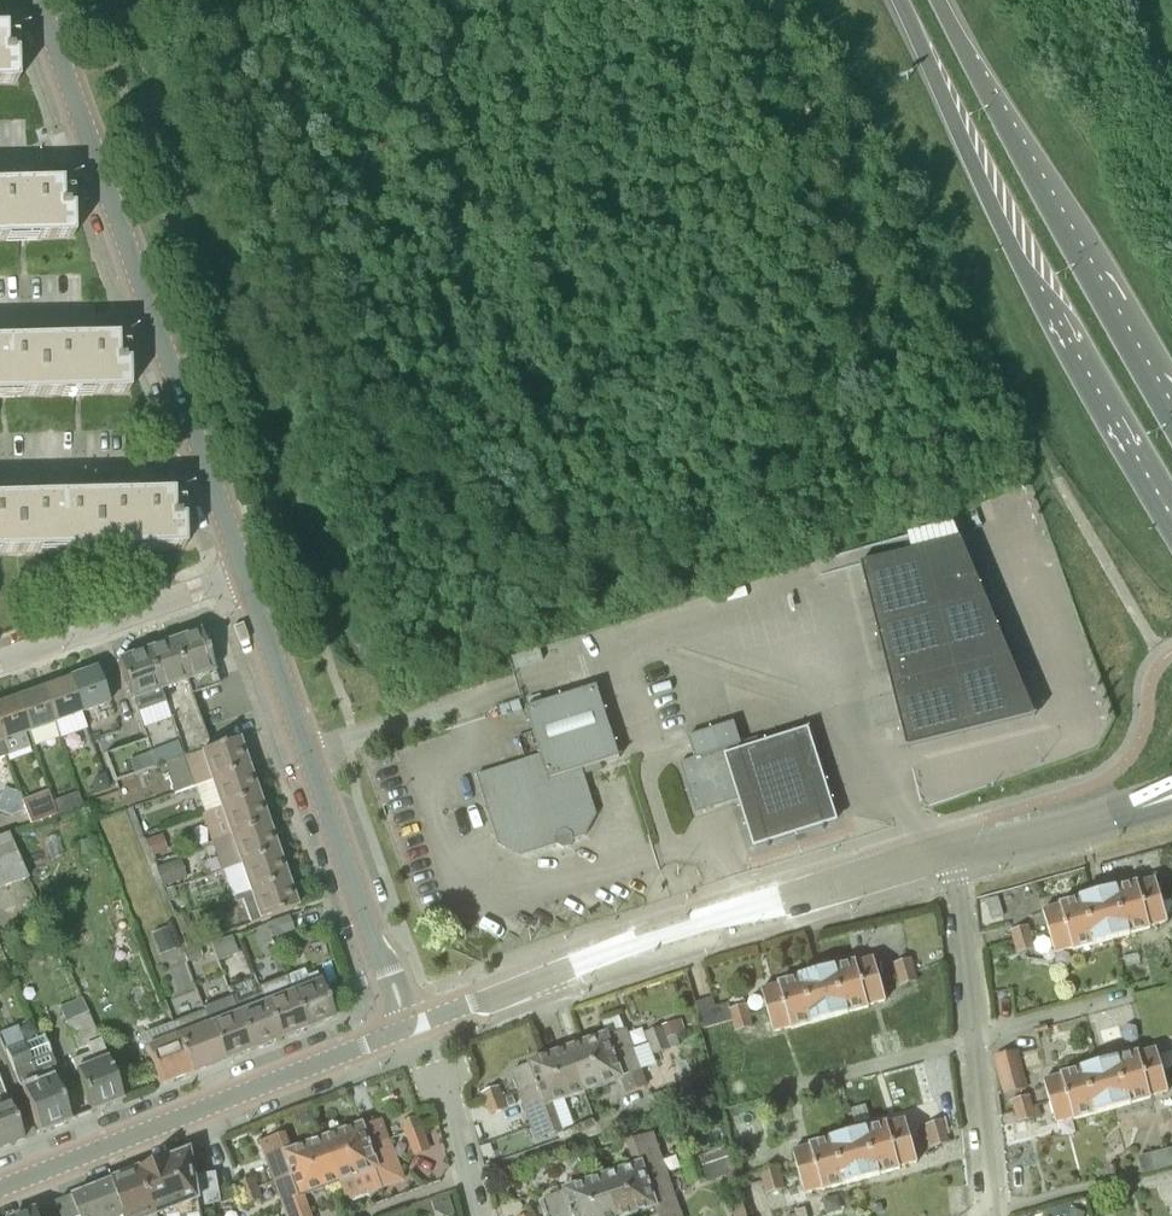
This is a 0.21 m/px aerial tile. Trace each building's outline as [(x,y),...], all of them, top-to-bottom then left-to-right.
[(16,84),(15,54),(10,55),(10,52),(5,52),(4,29),(0,29),(0,84),(16,84)] [(72,239),(71,209),(65,209),(65,206),(61,206),(60,184),(28,185),(28,175),(25,174),(15,174),(16,185),(0,186),(0,240),(72,239)] [(40,341),(42,396),(128,394),(127,364),(121,364),(121,362),(116,362),(116,339),(84,340),(83,330),(81,329),(71,329),(71,340),(40,341)] [(42,396),(40,341),(6,342),(6,332),(4,331),(0,331),(0,397),(42,396)] [(95,497),(96,552),(183,549),(183,520),(177,520),(177,518),(172,518),(171,495),(139,495),(139,486),(137,484),(126,485),(127,496),(95,497)] [(96,552),(95,497),(62,498),(61,488),(59,486),(49,486),(49,498),(16,499),(18,554),(96,552)] [(16,499),(0,499),(0,554),(18,554),(16,499)] [(899,720),(907,750),(1035,717),(955,526),(857,551),(893,693),(907,690),(913,716),(899,720)] [(173,642),(192,694),(218,685),(200,633),(173,642)] [(145,652),(184,759),(211,749),(191,694),(192,694),(173,642),(145,652)] [(147,745),(156,769),(184,759),(145,652),(117,662),(147,745)] [(97,669),(68,680),(81,714),(109,704),(97,669)] [(81,714),(68,680),(41,690),(53,724),(81,714)] [(571,846),(574,840),(585,836),(597,814),(584,775),(602,769),(601,764),(620,758),(597,686),(526,709),(541,755),(477,775),(499,845),(521,857),(558,845),(564,848),(571,846)] [(53,724),(41,690),(16,699),(28,733),(53,724)] [(16,699),(0,704),(0,736),(2,742),(28,733),(16,699)] [(679,761),(696,813),(711,808),(711,805),(738,797),(724,750),(726,749),(741,745),(734,721),(688,735),(694,757),(679,761)] [(754,848),(768,844),(769,844),(823,827),(825,826),(826,826),(839,822),(810,728),(795,732),(794,733),(740,750),(738,750),(728,754),(726,749),(724,750),(738,797),(711,805),(711,808),(739,800),(754,848)] [(211,749),(184,759),(194,787),(211,781),(247,769),(237,741),(211,749)] [(156,769),(147,745),(105,760),(115,784),(156,769)] [(247,769),(211,781),(221,810),(256,796),(247,769)] [(91,785),(94,794),(109,789),(104,774),(95,777),(91,785)] [(18,792),(4,787),(0,800),(0,812),(11,816),(26,811),(22,800),(18,792)] [(26,811),(30,823),(58,812),(49,790),(22,800),(26,811)] [(256,796),(221,810),(202,816),(211,844),(266,824),(256,796)] [(58,812),(70,808),(67,799),(60,798),(54,800),(58,812)] [(266,824),(211,844),(221,871),(240,865),(276,853),(266,824)] [(27,878),(9,832),(0,836),(0,889),(27,878)] [(146,839),(152,856),(167,851),(161,834),(146,839)] [(77,847),(83,860),(95,855),(90,842),(77,847)] [(276,853),(240,865),(250,892),(286,879),(276,853)] [(180,859),(156,867),(163,887),(187,879),(180,859)] [(286,879),(250,892),(234,898),(236,902),(243,899),(251,923),(259,920),(260,921),(296,908),(286,879)] [(1137,883),(1099,894),(1105,917),(1161,902),(1156,880),(1137,884),(1137,883)] [(1105,917),(1099,894),(1061,904),(1062,906),(1044,912),(1049,932),(1105,917)] [(993,919),(1003,916),(1004,911),(998,895),(986,900),(993,919)] [(1161,902),(1105,917),(1112,940),(1150,929),(1149,927),(1167,922),(1161,902)] [(187,915),(175,919),(181,935),(193,931),(187,915)] [(271,940),(294,932),(289,917),(266,925),(271,940)] [(1112,940),(1105,917),(1049,932),(1056,954),(1073,949),(1074,950),(1112,940)] [(1014,941),(1033,936),(1029,925),(1011,930),(1014,941)] [(156,947),(172,941),(166,928),(151,934),(156,947)] [(1036,947),(1033,936),(1014,941),(1017,953),(1036,947)] [(212,947),(218,963),(238,955),(232,939),(212,947)] [(184,959),(188,969),(204,962),(200,952),(184,959)] [(894,963),(897,974),(915,969),(912,958),(894,963)] [(824,996),(880,980),(874,959),(856,964),(856,962),(817,973),(824,996)] [(915,969),(897,974),(900,985),(918,980),(915,969)] [(768,1012),(824,996),(817,973),(779,984),(779,985),(761,990),(768,1012)] [(306,1029),(292,993),(287,980),(261,990),(266,1004),(267,1004),(280,1039),(306,1029)] [(880,980),(824,996),(830,1019),(869,1008),(868,1006),(886,1001),(880,980)] [(292,993),(306,1029),(334,1018),(320,983),(292,993)] [(830,1019),(824,996),(768,1012),(774,1033),(791,1028),(792,1030),(830,1019)] [(122,1101),(82,997),(59,1006),(76,1052),(87,1048),(90,1055),(85,1057),(85,1056),(71,1061),(91,1113),(97,1111),(99,1111),(104,1109),(106,1107),(122,1101)] [(705,1029),(734,1020),(751,1015),(747,1001),(731,1006),(730,1002),(715,1006),(712,997),(697,1002),(705,1029)] [(267,1004),(266,1004),(239,1014),(252,1050),(280,1039),(267,1004)] [(224,1061),(211,1025),(205,1012),(172,1025),(178,1038),(191,1074),(224,1061)] [(252,1050),(239,1014),(211,1025),(224,1061),(252,1050)] [(751,1015),(734,1020),(737,1032),(754,1026),(751,1015)] [(667,1039),(674,1036),(673,1034),(686,1030),(682,1019),(662,1026),(667,1039)] [(651,1044),(667,1039),(662,1026),(646,1031),(651,1044)] [(576,1071),(632,1051),(624,1030),(607,1037),(607,1035),(568,1050),(576,1071)] [(667,1039),(651,1044),(654,1054),(677,1046),(674,1036),(667,1039)] [(191,1074),(178,1038),(146,1050),(159,1086),(191,1074)] [(25,1043),(6,1051),(39,1135),(62,1126),(65,1123),(69,1121),(43,1054),(31,1059),(25,1043)] [(576,1071),(568,1050),(530,1064),(530,1065),(514,1072),(521,1091),(576,1071)] [(1004,1092),(1027,1086),(1018,1050),(994,1056),(1004,1092)] [(1099,1064),(1106,1087),(1162,1072),(1156,1050),(1138,1055),(1138,1053),(1099,1064)] [(645,1086),(632,1051),(576,1071),(584,1093),(621,1080),(626,1094),(645,1086)] [(1106,1087),(1099,1064),(1061,1074),(1062,1076),(1044,1081),(1050,1102),(1106,1087)] [(584,1093),(576,1071),(521,1091),(528,1112),(545,1106),(546,1107),(584,1093)] [(1162,1072),(1106,1087),(1112,1109),(1150,1099),(1150,1098),(1168,1093),(1162,1072)] [(23,1140),(0,1081),(0,1149),(23,1140)] [(659,1111),(686,1101),(680,1086),(653,1096),(659,1111)] [(487,1104),(502,1098),(498,1087),(483,1093),(487,1104)] [(1106,1087),(1050,1102),(1056,1124),(1074,1119),(1074,1120),(1112,1109),(1106,1087)] [(1016,1112),(1032,1107),(1029,1096),(1013,1100),(1016,1112)] [(516,1105),(513,1097),(506,1099),(508,1108),(516,1105)] [(502,1098),(487,1104),(491,1115),(506,1109),(502,1098)] [(756,1119),(767,1116),(762,1100),(751,1103),(756,1119)] [(1035,1119),(1032,1107),(1016,1112),(1019,1123),(1035,1119)] [(316,1121),(312,1108),(297,1113),(302,1126),(316,1121)] [(407,1133),(421,1128),(417,1117),(403,1123),(407,1133)] [(855,1158),(912,1142),(906,1120),(888,1125),(887,1124),(849,1134),(855,1158)] [(333,1161),(388,1141),(381,1121),(364,1127),(363,1125),(325,1139),(333,1161)] [(930,1137),(945,1132),(942,1121),(927,1125),(930,1137)] [(421,1128),(407,1133),(415,1157),(430,1151),(421,1128)] [(634,1167),(603,1177),(610,1198),(670,1177),(655,1132),(626,1142),(634,1167)] [(945,1132),(930,1137),(933,1148),(949,1144),(945,1132)] [(799,1173),(855,1158),(849,1134),(810,1145),(811,1147),(793,1152),(799,1173)] [(333,1161),(325,1139),(295,1150),(289,1135),(263,1144),(277,1183),(333,1161)] [(403,1181),(388,1141),(333,1161),(340,1183),(375,1170),(382,1189),(403,1181)] [(918,1163),(912,1142),(855,1158),(862,1180),(900,1169),(900,1168),(918,1163)] [(581,1165),(596,1157),(589,1144),(574,1152),(581,1165)] [(686,1172),(729,1157),(726,1147),(682,1162),(686,1172)] [(159,1215),(203,1215),(203,1211),(192,1152),(171,1160),(170,1160),(157,1165),(153,1165),(145,1167),(143,1170),(141,1171),(159,1213),(159,1215)] [(1171,1169),(1171,1152),(1145,1158),(1148,1174),(1171,1169)] [(729,1157),(686,1172),(690,1183),(705,1178),(707,1182),(740,1171),(735,1155),(729,1157)] [(862,1180),(855,1158),(799,1173),(805,1195),(823,1190),(823,1191),(862,1180)] [(333,1161),(277,1183),(289,1215),(313,1215),(310,1207),(306,1195),(340,1183),(333,1161)] [(763,1182),(781,1177),(778,1166),(760,1172),(763,1182)] [(159,1213),(141,1171),(114,1182),(129,1215),(128,1215),(159,1215),(159,1213)] [(204,1209),(222,1203),(217,1173),(198,1176),(204,1209)] [(603,1177),(565,1191),(565,1192),(548,1198),(554,1215),(560,1215),(610,1198),(603,1177)] [(610,1198),(616,1215),(633,1215),(656,1208),(659,1215),(683,1215),(670,1177),(610,1198)] [(785,1187),(781,1177),(763,1182),(767,1193),(785,1187)] [(239,1184),(243,1195),(259,1189),(254,1178),(239,1184)] [(129,1215),(114,1182),(57,1204),(62,1215),(128,1215),(129,1215)] [(259,1189),(243,1195),(247,1206),(263,1200),(259,1189)] [(610,1198),(560,1215),(616,1215),(610,1198)] [(744,1201),(731,1206),(734,1215),(749,1215),(744,1201)] [(884,1212),(881,1203),(873,1205),(876,1214),(884,1212)]
